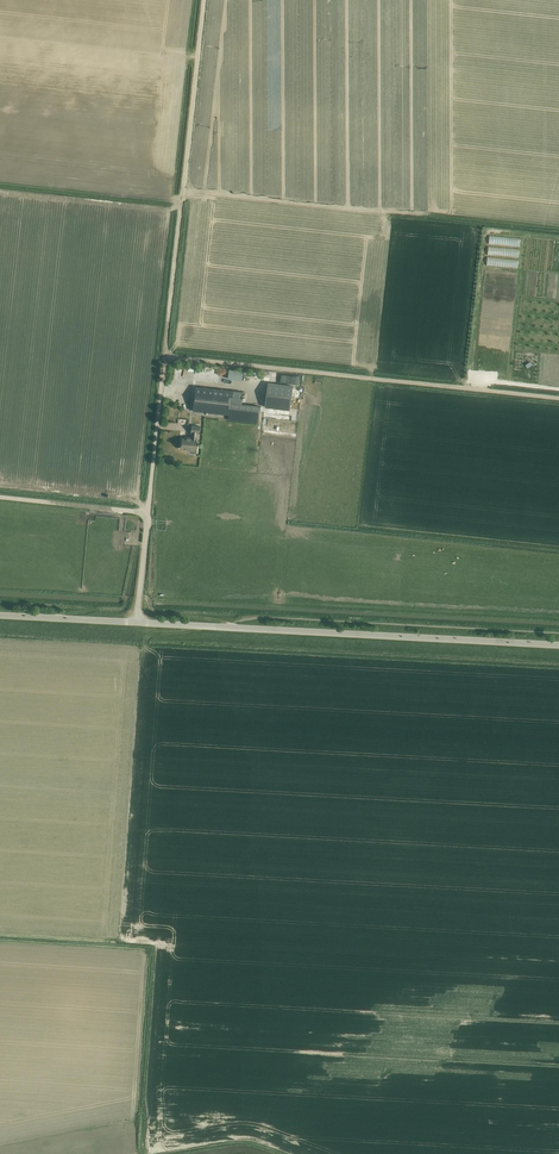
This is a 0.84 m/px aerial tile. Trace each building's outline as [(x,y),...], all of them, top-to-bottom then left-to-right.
[(489,236),(489,245),(520,246),(520,237),(489,236)] [(487,255),(519,257),(519,248),(488,246),(487,255)] [(518,267),(518,259),(487,257),(486,266),(518,267)] [(528,369),(533,365),(530,361),(525,364),(528,369)] [(198,368),(187,368),(187,376),(197,376),(198,368)] [(266,407),(290,410),(293,386),(269,383),(266,407)] [(261,406),(242,404),(243,392),(201,387),(196,387),(193,411),(199,411),(205,412),(208,412),(229,415),(228,421),(259,424),(261,406)] [(180,448),(195,450),(197,433),(199,434),(200,426),(191,425),(190,433),(191,433),(191,437),(187,437),(186,439),(182,438),(181,445),(180,444),(180,448)]
